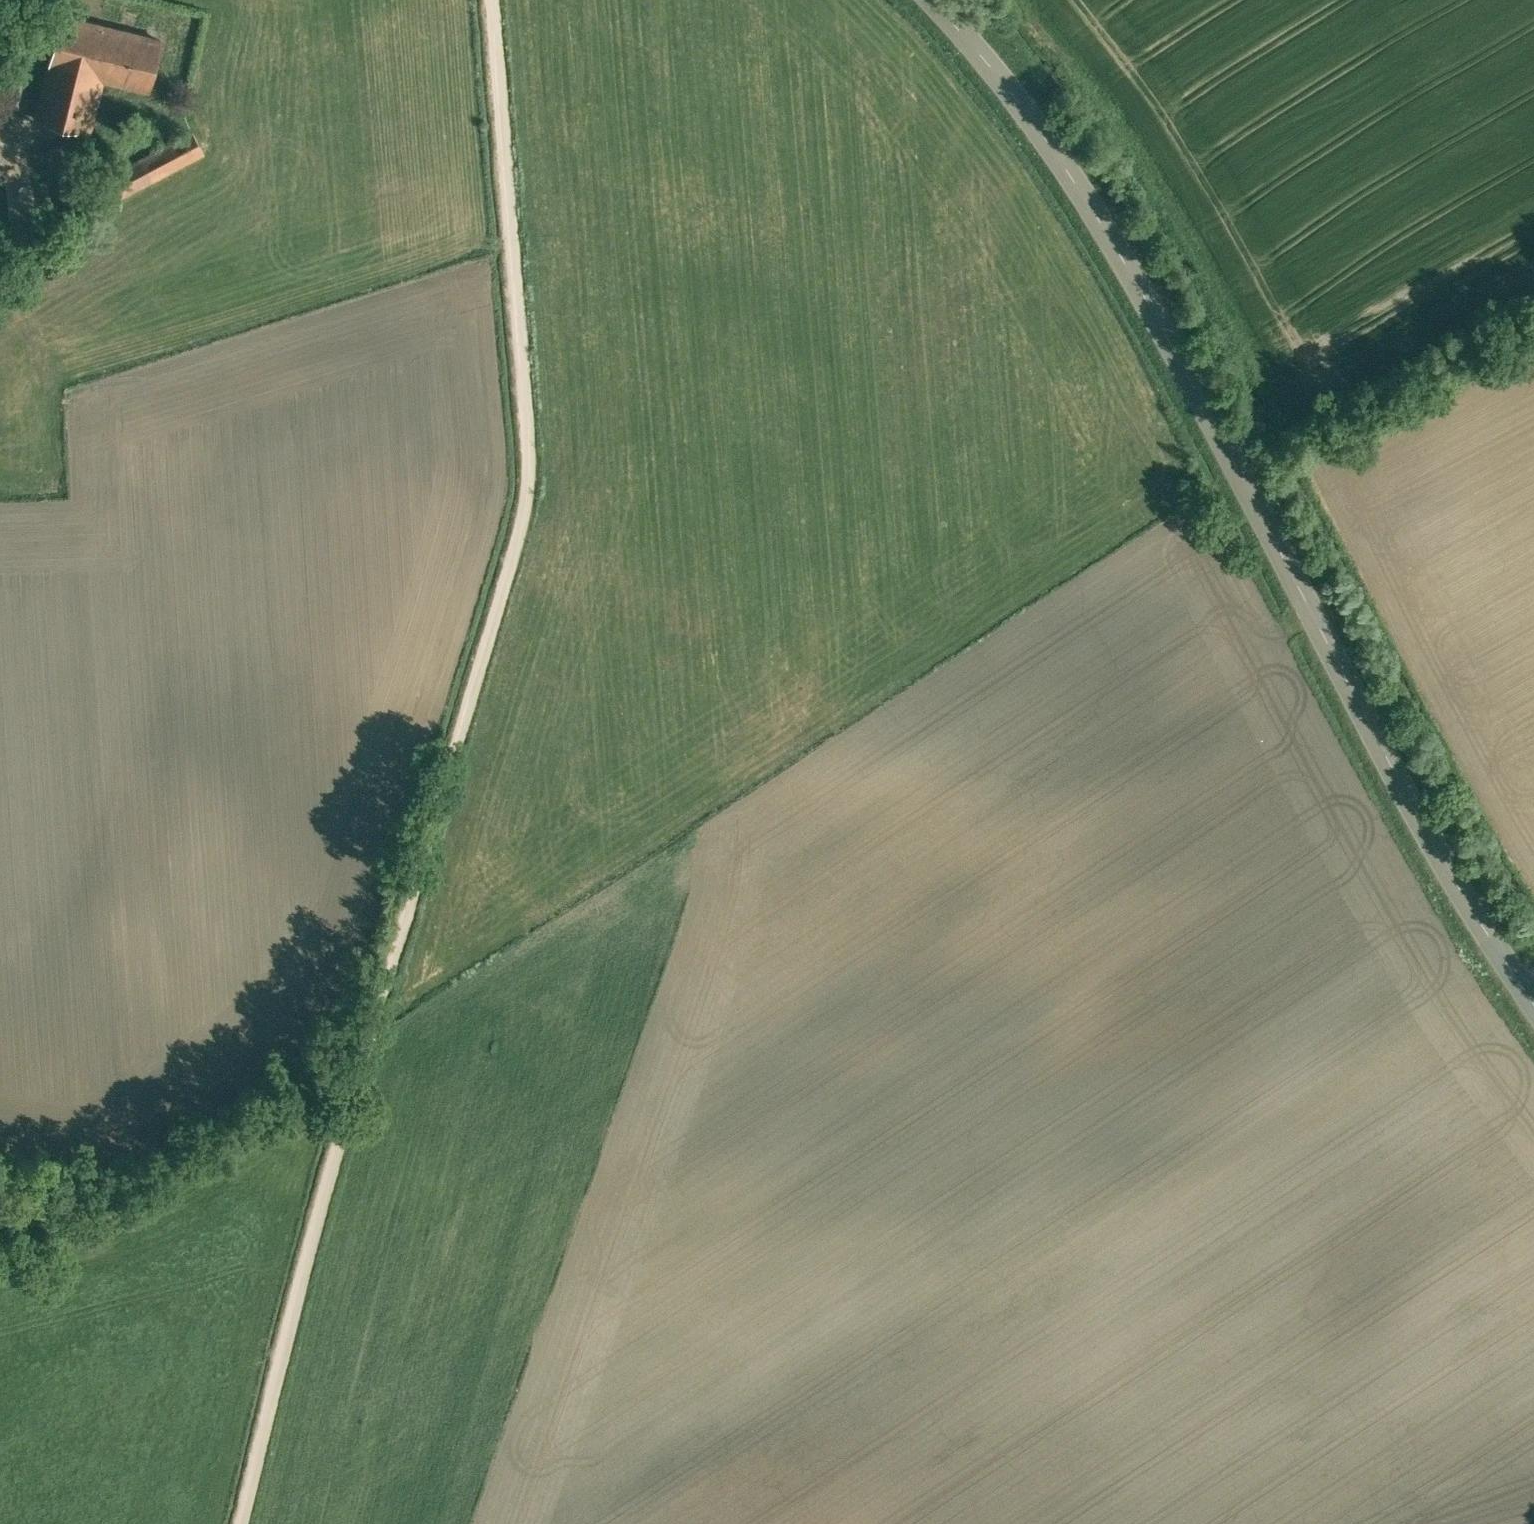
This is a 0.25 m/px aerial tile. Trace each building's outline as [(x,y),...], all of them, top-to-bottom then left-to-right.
[(104,25),(61,15),(36,118),(89,131),(102,77),(92,74),(104,25)] [(162,40),(104,25),(92,74),(102,77),(150,88),(162,40)] [(193,131),(104,178),(115,199),(204,151),(193,131)] [(80,136),(47,149),(72,210),(106,197),(80,136)]
